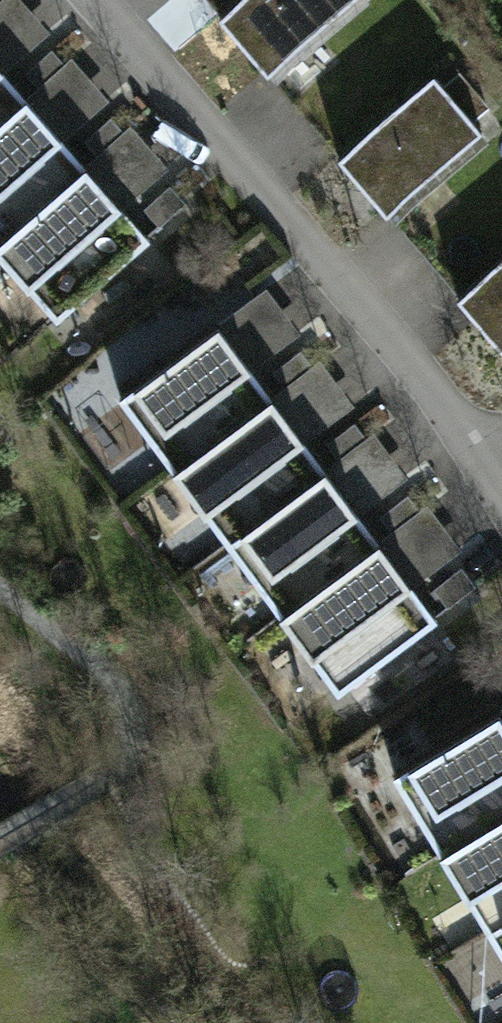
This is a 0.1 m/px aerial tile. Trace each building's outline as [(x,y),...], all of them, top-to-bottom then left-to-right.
[(366,6),(361,0),(262,0),(226,31),(274,86),(366,6)] [(30,97),(0,63),(0,122),(30,97)] [(393,223),(486,143),(438,88),(346,168),(393,223)] [(0,124),(0,207),(17,227),(87,168),(29,99),(0,124)] [(0,245),(0,254),(32,291),(57,270),(79,296),(149,236),(91,168),(0,245)] [(464,307),(501,351),(501,275),(464,307)] [(221,324),(122,397),(155,441),(180,422),(203,452),(276,398),(221,324)] [(276,399),(178,471),(211,515),(237,496),(256,522),(328,469),(276,399)] [(87,428),(107,465),(145,445),(125,408),(87,428)] [(329,471),(231,543),(264,587),(290,568),(309,594),(381,541),(329,471)] [(383,543),(285,615),(318,659),(344,640),(363,665),(435,613),(383,543)] [(393,773),(419,821),(452,803),(469,833),(501,814),(501,713),(501,712),(393,773)] [(440,851),(466,899),(499,881),(501,886),(501,817),(440,851)] [(485,930),(501,959),(501,920),(485,930)]
